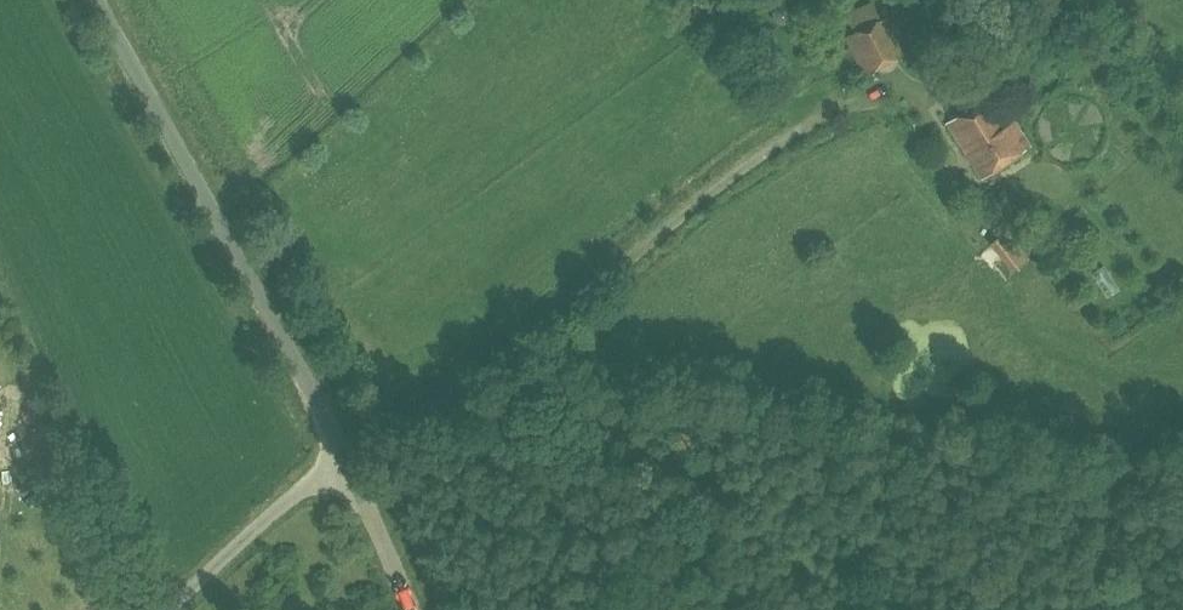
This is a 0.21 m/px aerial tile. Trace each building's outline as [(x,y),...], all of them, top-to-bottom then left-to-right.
[(866,74),(910,52),(891,14),(847,36),(866,74)] [(982,179),(1032,148),(1015,120),(1009,124),(991,95),(948,121),(982,179)]
